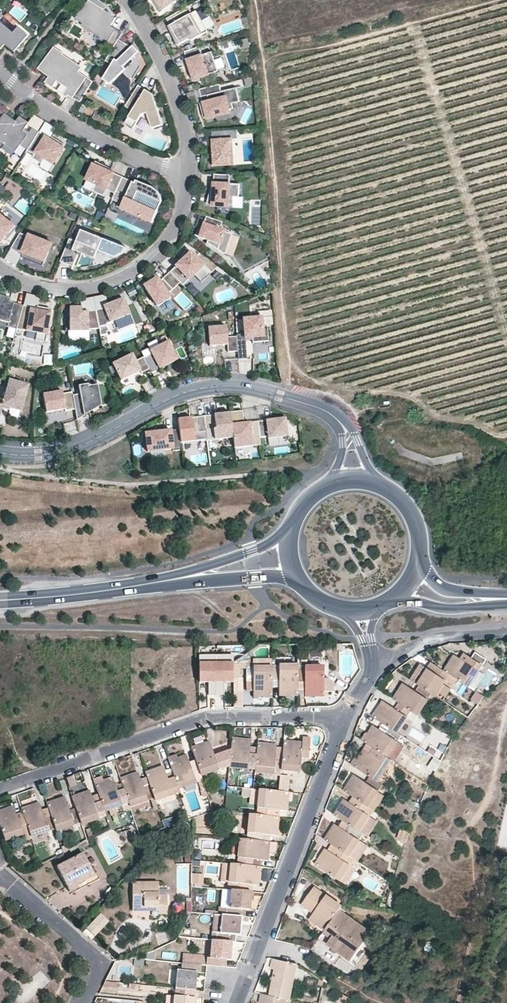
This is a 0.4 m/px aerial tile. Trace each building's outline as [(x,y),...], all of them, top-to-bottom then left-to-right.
[(94,0),(89,0),(77,16),(102,35),(101,38),(100,39),(114,47),(123,33),(111,25),(115,19),(112,13),(94,0)] [(177,0),(153,0),(161,12),(177,1),(177,0)] [(208,32),(196,11),(193,13),(189,6),(167,18),(174,30),(176,34),(173,35),(178,46),(189,39),(189,40),(192,41),(208,32)] [(0,22),(0,48),(1,49),(5,44),(16,52),(29,34),(18,26),(14,32),(0,22)] [(102,35),(84,22),(82,24),(101,38),(102,35)] [(134,57),(139,47),(125,39),(102,79),(112,85),(120,71),(131,77),(141,61),(134,57)] [(219,70),(213,49),(204,52),(202,45),(185,51),(189,64),(190,68),(188,68),(193,76),(219,70)] [(79,71),(81,69),(61,57),(63,54),(64,53),(54,46),(38,68),(49,76),(45,82),(54,88),(58,82),(72,90),(69,94),(81,102),(94,80),(79,71)] [(82,67),(63,54),(61,57),(81,69),(82,67)] [(72,90),(58,82),(54,88),(68,97),(69,94),(72,90)] [(239,101),(236,88),(221,91),(219,84),(198,89),(200,96),(207,95),(209,94),(211,100),(208,101),(202,102),(199,103),(203,117),(206,119),(217,116),(216,113),(229,109),(233,109),(232,104),(239,101)] [(156,100),(151,97),(153,94),(139,85),(126,106),(133,111),(126,123),(134,128),(143,114),(148,113),(153,128),(164,124),(156,100)] [(28,124),(29,122),(20,115),(16,121),(5,112),(0,120),(0,128),(0,141),(16,153),(21,145),(28,150),(40,131),(33,128),(28,135),(23,132),(28,124)] [(28,135),(33,128),(28,124),(23,132),(28,135)] [(238,138),(237,130),(212,131),(213,145),(211,145),(211,150),(213,150),(214,156),(212,156),(212,166),(234,164),(233,139),(238,138)] [(55,140),(51,138),(40,131),(28,150),(35,154),(33,158),(43,163),(45,158),(56,164),(67,145),(56,138),(55,140)] [(123,177),(111,171),(107,169),(108,166),(96,160),(88,179),(96,183),(93,191),(105,196),(108,189),(116,193),(123,177)] [(243,196),(243,184),(233,184),(234,175),(215,174),(214,187),(214,191),(211,191),(208,204),(233,205),(234,195),(243,196)] [(155,188),(152,186),(137,180),(136,182),(123,177),(116,193),(113,199),(120,202),(118,206),(154,222),(158,215),(161,209),(162,207),(162,206),(162,205),(162,202),(162,199),(161,196),(160,194),(158,192),(157,189),(155,188)] [(0,213),(0,239),(3,241),(15,225),(0,213)] [(232,234),(220,230),(222,222),(206,216),(203,224),(206,225),(204,230),(201,229),(199,228),(195,235),(208,240),(207,243),(225,254),(232,234)] [(126,247),(82,229),(77,241),(70,238),(61,261),(70,265),(76,250),(81,252),(84,244),(112,255),(124,252),(126,247)] [(45,262),(52,243),(30,234),(29,235),(21,232),(12,248),(23,255),(22,257),(37,263),(38,260),(45,262)] [(180,282),(170,272),(160,281),(158,279),(145,287),(157,306),(171,298),(168,294),(180,282)] [(145,287),(158,279),(156,278),(144,285),(145,287)] [(23,306),(10,302),(11,298),(0,295),(0,321),(8,323),(7,327),(16,329),(23,306)] [(130,314),(124,298),(108,305),(109,308),(96,310),(99,327),(107,325),(107,324),(130,314)] [(47,334),(52,309),(37,307),(36,309),(23,306),(16,329),(37,333),(47,334)] [(99,327),(96,310),(82,313),(82,310),(69,310),(70,331),(88,331),(88,329),(99,328),(99,327)] [(247,360),(246,344),(246,339),(252,338),(253,343),(269,342),(267,326),(263,327),(262,318),(243,320),(245,335),(237,336),(237,337),(238,352),(239,360),(247,360)] [(227,337),(226,326),(208,328),(208,331),(210,350),(228,349),(228,352),(238,352),(237,337),(227,337)] [(46,342),(47,334),(37,333),(35,340),(45,342),(46,342)] [(178,359),(169,341),(150,350),(152,354),(144,358),(150,369),(151,372),(160,368),(159,366),(166,362),(167,364),(178,359)] [(267,352),(258,354),(259,361),(268,359),(267,352)] [(44,353),(43,364),(51,364),(52,354),(44,353)] [(144,358),(144,357),(136,360),(133,354),(113,364),(121,380),(140,371),(141,373),(150,369),(144,358)] [(28,386),(10,381),(4,400),(0,399),(0,417),(3,409),(4,406),(11,408),(21,411),(28,386)] [(101,407),(97,384),(89,385),(88,384),(83,385),(79,385),(80,393),(73,395),(75,409),(76,417),(85,415),(84,413),(88,410),(89,413),(101,407)] [(73,395),(72,392),(62,394),(62,391),(43,394),(46,412),(65,409),(66,411),(75,409),(73,395)] [(260,437),(258,421),(244,423),(243,411),(231,412),(231,413),(232,427),(234,437),(235,448),(261,445),(260,437)] [(205,416),(207,438),(207,441),(234,437),(232,427),(231,413),(205,416)] [(207,438),(205,416),(179,420),(180,430),(181,441),(207,438)] [(288,437),(285,418),(278,419),(278,422),(275,422),(274,419),(258,421),(260,437),(267,437),(268,439),(288,437)] [(181,441),(180,430),(168,431),(168,433),(164,434),(164,431),(146,434),(148,452),(173,449),(173,451),(182,450),(181,441)] [(234,663),(234,677),(240,677),(240,665),(248,665),(248,653),(234,663)] [(447,673),(450,675),(469,687),(483,666),(470,658),(467,663),(456,655),(450,664),(453,666),(447,673)] [(232,677),(231,660),(206,662),(207,677),(212,677),(213,695),(224,694),(223,677),(232,677)] [(272,666),(272,662),(251,662),(251,668),(246,668),(246,690),(253,690),(254,696),(263,696),(263,693),(273,693),(273,681),(273,667),(272,666)] [(431,663),(428,668),(434,672),(437,666),(431,663)] [(445,671),(447,673),(453,666),(450,664),(445,671)] [(437,666),(434,672),(428,668),(422,665),(417,673),(420,675),(415,682),(420,686),(432,694),(436,697),(450,675),(447,673),(445,671),(437,666)] [(298,667),(298,666),(272,666),(273,667),(273,681),(279,681),(280,695),(290,695),(290,692),(299,692),(298,690),(298,682),(298,667)] [(324,692),(324,667),(298,667),(298,682),(305,682),(305,691),(306,696),(315,696),(315,692),(324,692)] [(420,686),(416,691),(404,684),(399,692),(402,694),(396,701),(399,703),(411,711),(418,715),(432,694),(420,686)] [(480,703),(484,694),(474,690),(471,700),(480,703)] [(394,700),(396,701),(402,694),(399,692),(394,700)] [(399,703),(395,709),(384,702),(378,711),(381,712),(377,719),(389,728),(397,733),(411,711),(399,703)] [(371,736),(366,743),(372,747),(380,752),(387,757),(402,736),(397,733),(389,728),(385,733),(374,726),(369,734),(371,736)] [(363,741),(366,743),(371,736),(369,734),(363,741)] [(300,772),(301,758),(301,753),(309,754),(311,738),(302,737),(302,743),(292,742),(291,747),(283,746),(283,754),(282,761),(281,771),(300,772)] [(231,743),(231,750),(229,766),(229,768),(255,770),(256,756),(250,755),(250,748),(251,741),(242,740),(241,744),(231,743)] [(231,750),(214,756),(210,742),(201,745),(202,749),(193,753),(195,760),(198,766),(201,776),(229,766),(231,750)] [(281,771),(282,761),(275,760),(276,753),(276,746),(266,745),(266,749),(257,749),(256,756),(255,770),(255,773),(280,775),(281,771)] [(380,752),(372,747),(368,753),(376,758),(380,752)] [(387,757),(380,752),(376,758),(368,753),(364,750),(359,758),(362,760),(357,768),(370,777),(378,782),(392,760),(387,757)] [(180,755),(168,759),(169,761),(170,765),(178,762),(177,759),(180,758),(180,755)] [(174,778),(178,789),(202,780),(201,776),(198,766),(191,769),(189,762),(186,755),(180,758),(177,759),(178,762),(170,765),(172,772),(174,778)] [(357,768),(362,760),(359,758),(356,756),(351,765),(354,766),(357,768)] [(195,760),(189,762),(191,769),(198,766),(195,760)] [(174,778),(168,779),(166,774),(164,767),(154,770),(155,775),(147,777),(148,778),(150,785),(154,799),(155,801),(179,792),(178,789),(174,778)] [(144,806),(143,802),(148,801),(154,799),(150,785),(143,787),(141,781),(138,774),(129,777),(131,780),(122,783),(122,784),(124,789),(128,804),(130,807),(134,805),(135,809),(144,806)] [(347,792),(355,798),(361,801),(369,807),(379,791),(383,785),(378,782),(370,777),(366,783),(355,776),(349,784),(352,786),(347,792)] [(128,804),(124,789),(122,784),(116,787),(113,779),(103,782),(102,777),(93,780),(95,785),(96,788),(101,803),(104,812),(122,806),(124,811),(130,809),(130,807),(128,804)] [(148,778),(141,781),(143,787),(150,785),(148,778)] [(288,792),(289,782),(280,781),(279,791),(285,792),(288,792)] [(81,795),(78,786),(69,789),(72,798),(74,801),(82,799),(81,795)] [(285,792),(279,791),(260,789),(257,815),(272,816),(273,810),(279,811),(287,811),(288,802),(284,801),(285,792)] [(385,795),(379,791),(369,807),(373,810),(374,811),(385,795)] [(101,803),(95,805),(90,792),(81,795),(82,799),(74,801),(76,808),(81,823),(81,825),(106,817),(104,812),(101,803)] [(292,802),(294,793),(289,792),(288,792),(285,792),(284,801),(288,802),(292,802)] [(76,808),(69,811),(65,798),(56,801),(57,805),(48,808),(49,809),(51,815),(56,829),(56,831),(81,823),(76,808)] [(361,801),(355,798),(351,804),(357,807),(361,801)] [(361,801),(357,807),(351,804),(345,800),(340,808),(343,810),(338,817),(346,823),(351,826),(359,831),(369,815),(373,810),(369,807),(361,801)] [(51,815),(44,817),(42,811),(40,805),(31,808),(32,812),(23,814),(25,819),(29,833),(31,838),(56,829),(51,815)] [(18,821),(13,807),(4,810),(6,814),(0,816),(0,826),(5,841),(29,833),(25,819),(18,821)] [(275,817),(272,816),(257,815),(250,814),(248,840),(262,841),(263,835),(269,835),(276,836),(278,827),(274,827),(275,817)] [(368,837),(379,821),(369,815),(359,831),(364,834),(368,837)] [(351,826),(346,823),(342,829),(347,832),(351,826)] [(351,826),(347,832),(342,829),(336,825),(330,833),(333,835),(328,842),(336,848),(341,851),(349,856),(360,840),(364,834),(359,831),(351,826)] [(400,828),(397,839),(406,841),(408,833),(400,828)] [(325,840),(328,842),(333,835),(330,833),(325,840)] [(238,865),(253,866),(253,860),(260,860),(267,861),(268,854),(268,851),(265,851),(266,842),(262,841),(248,840),(247,840),(240,839),(238,865)] [(358,862),(369,847),(360,840),(349,856),(354,859),(358,862)] [(336,848),(332,853),(338,857),(341,851),(336,848)] [(341,851),(338,857),(332,853),(326,850),(321,858),(324,860),(319,867),(340,881),(354,859),(349,856),(341,851)] [(90,866),(84,854),(57,869),(69,893),(79,889),(76,883),(96,872),(93,865),(90,866)] [(358,862),(354,859),(340,881),(346,885),(360,864),(358,862)] [(229,883),(231,865),(223,864),(221,882),(229,883)] [(232,891),(243,891),(244,885),(258,886),(259,876),(255,876),(256,867),(253,866),(238,865),(231,865),(229,883),(229,890),(232,891)] [(69,893),(71,896),(86,888),(101,880),(96,872),(76,883),(79,889),(69,893)] [(195,884),(202,884),(203,875),(196,874),(195,884)] [(159,896),(158,883),(133,883),(133,907),(159,907),(158,911),(158,914),(167,914),(167,896),(159,896)] [(339,910),(342,906),(314,888),(302,905),(314,913),(310,919),(318,925),(320,922),(327,927),(339,910)] [(243,891),(232,891),(230,908),(227,908),(227,916),(242,917),(245,917),(246,910),(250,910),(252,892),(243,891)] [(368,936),(371,932),(339,910),(327,927),(326,929),(333,934),(331,938),(327,944),(341,954),(350,961),(368,936)] [(89,916),(79,926),(91,939),(108,922),(100,914),(93,921),(89,916)] [(226,916),(222,915),(220,933),(213,933),(212,940),(232,942),(235,942),(236,935),(240,935),(242,917),(227,916),(226,916)] [(222,915),(215,915),(213,933),(220,933),(222,915)] [(331,938),(333,934),(326,929),(325,930),(323,933),(331,938)] [(208,965),(226,967),(226,960),(230,960),(232,942),(212,940),(211,958),(207,959),(207,966),(208,965)] [(271,969),(275,970),(270,996),(285,999),(289,999),(297,964),(273,959),(271,969)] [(182,964),(181,970),(177,970),(175,989),(179,989),(195,991),(197,973),(201,973),(201,966),(182,964)] [(195,998),(198,998),(199,991),(195,991),(179,989),(179,996),(175,996),(174,1002),(194,1002),(195,998)] [(285,999),(270,996),(261,994),(259,1002),(284,1002),(285,999)]
